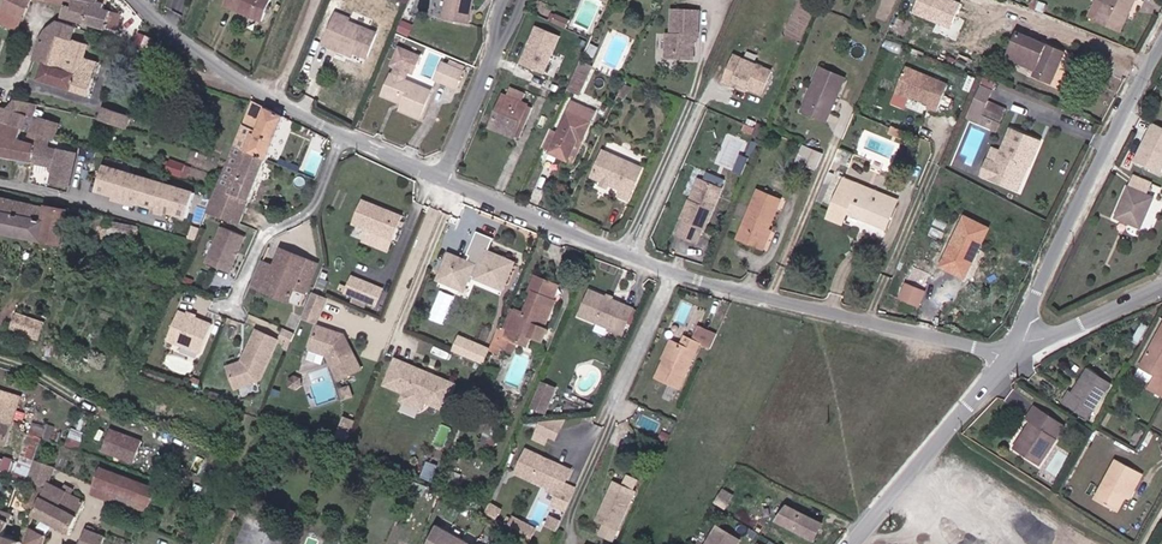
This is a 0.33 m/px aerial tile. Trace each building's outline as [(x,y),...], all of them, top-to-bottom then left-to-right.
[(32,0),(4,0),(0,8),(0,23),(16,31),(32,0)] [(85,23),(91,1),(85,0),(75,0),(73,7),(67,5),(63,16),(85,23)] [(225,5),(261,21),(270,0),(227,0),(225,5)] [(443,19),(469,24),(473,0),(447,0),(443,19)] [(1096,20),(1106,0),(1096,0),(1088,16),(1096,20)] [(1096,20),(1120,31),(1135,0),(1106,0),(1096,20)] [(91,1),(85,23),(106,29),(107,28),(117,30),(121,15),(111,13),(111,10),(104,8),(105,4),(97,2),(91,1)] [(1005,23),(1009,12),(1002,9),(998,20),(1005,23)] [(694,36),(698,36),(699,11),(673,10),(672,35),(668,35),(667,59),(693,59),(694,41),(694,36)] [(340,11),(335,22),(348,28),(350,22),(353,16),(340,11)] [(1010,11),(1009,12),(1005,23),(1004,25),(1024,32),(1029,18),(1010,11)] [(39,79),(90,95),(100,62),(85,57),(88,45),(73,40),(76,27),(59,20),(46,29),(40,40),(33,60),(43,63),(39,79)] [(403,21),(399,31),(407,34),(412,24),(403,21)] [(348,28),(335,22),(325,45),(338,50),(340,46),(355,52),(366,57),(377,33),(350,22),(348,28)] [(520,63),(547,73),(562,33),(535,23),(520,63)] [(1041,66),(1038,72),(1036,76),(1051,82),(1064,54),(1018,34),(1007,59),(1022,64),(1024,59),(1041,66)] [(340,46),(338,50),(353,57),(355,52),(340,46)] [(393,64),(397,67),(394,75),(392,75),(383,94),(403,104),(401,110),(420,118),(431,91),(405,80),(409,72),(414,74),(421,57),(400,48),(393,64)] [(735,83),(747,88),(761,94),(772,71),(735,55),(723,82),(733,86),(735,83)] [(1022,64),(1038,72),(1041,66),(1024,59),(1022,64)] [(452,61),(449,66),(464,73),(466,67),(452,61)] [(581,62),(568,90),(580,94),(592,67),(581,62)] [(464,73),(449,66),(443,63),(435,80),(457,89),(464,73)] [(936,111),(944,92),(935,88),(939,80),(907,67),(893,101),(907,107),(911,97),(930,105),(929,107),(936,111)] [(820,69),(802,112),(826,122),(844,79),(820,69)] [(944,92),(948,84),(939,80),(935,88),(944,92)] [(745,92),(747,88),(735,83),(733,86),(745,92)] [(632,88),(626,85),(622,97),(627,99),(632,88)] [(515,135),(527,107),(528,105),(522,102),(526,93),(511,87),(507,96),(504,94),(490,128),(514,138),(515,135)] [(0,95),(0,121),(21,128),(32,132),(35,117),(38,104),(16,100),(10,108),(1,106),(4,96),(0,95)] [(268,159),(285,117),(253,100),(234,146),(268,159)] [(987,101),(981,116),(1000,124),(1007,109),(987,101)] [(596,112),(572,102),(558,134),(552,132),(545,147),(551,150),(549,154),(568,162),(578,140),(583,142),(596,112)] [(127,129),(131,117),(104,106),(100,118),(127,129)] [(531,109),(527,107),(515,135),(520,137),(531,109)] [(50,137),(56,139),(60,124),(35,117),(32,132),(38,134),(50,137)] [(3,135),(19,138),(21,128),(0,121),(0,149),(3,135)] [(1134,162),(1161,173),(1161,125),(1152,121),(1134,162)] [(755,129),(746,125),(743,131),(752,134),(755,129)] [(1041,142),(1011,130),(1001,152),(996,163),(998,164),(991,180),(1013,190),(1023,170),(1021,167),(1023,161),(1031,165),(1041,142)] [(36,144),(32,162),(49,166),(48,169),(51,172),(53,173),(52,181),(70,184),(77,152),(59,148),(58,151),(47,148),(50,137),(38,134),(36,144)] [(0,149),(0,155),(17,159),(32,162),(36,144),(19,139),(19,138),(3,135),(0,149)] [(803,162),(818,168),(824,154),(804,145),(801,153),(806,154),(803,162)] [(240,224),(268,159),(234,146),(228,162),(208,212),(240,224)] [(981,175),(991,180),(998,164),(996,163),(1001,152),(993,149),(981,175)] [(601,181),(608,184),(621,190),(619,196),(628,200),(642,168),(603,151),(592,177),(601,181)] [(78,153),(74,171),(81,173),(85,154),(78,153)] [(798,160),(803,162),(806,154),(801,153),(798,160)] [(167,172),(181,177),(186,166),(171,160),(167,172)] [(1019,192),(1031,165),(1023,161),(1021,167),(1023,170),(1013,190),(1019,192)] [(134,174),(104,165),(96,190),(116,196),(115,199),(125,202),(126,199),(134,174)] [(155,208),(163,183),(134,174),(126,199),(125,202),(134,205),(135,202),(155,208)] [(1150,183),(1135,176),(1117,217),(1140,227),(1153,199),(1145,196),(1150,183)] [(845,179),(829,218),(842,223),(846,212),(885,228),(897,200),(845,179)] [(693,203),(703,181),(699,180),(689,202),(693,203)] [(721,189),(703,181),(693,203),(689,202),(681,220),(683,221),(676,237),(695,245),(702,229),(704,230),(721,189)] [(186,218),(194,193),(163,183),(155,208),(154,211),(164,215),(165,211),(186,218)] [(758,190),(738,239),(763,250),(771,232),(768,230),(780,200),(758,190)] [(46,207),(0,197),(0,233),(62,245),(69,209),(46,205),(46,207)] [(362,201),(352,224),(391,240),(393,241),(402,217),(362,201)] [(91,226),(93,215),(85,213),(82,224),(91,226)] [(93,214),(93,215),(91,226),(90,232),(105,235),(107,221),(108,217),(93,214)] [(965,217),(940,266),(965,278),(989,229),(965,217)] [(134,227),(107,221),(106,228),(133,233),(133,231),(134,227)] [(222,227),(206,264),(229,274),(245,237),(222,227)] [(362,241),(386,251),(391,240),(366,230),(362,241)] [(477,231),(473,239),(490,246),(493,238),(477,231)] [(490,246),(473,239),(467,254),(470,255),(467,261),(449,254),(438,279),(456,287),(456,286),(467,281),(468,282),(470,275),(503,288),(514,262),(488,251),(490,246)] [(270,277),(259,272),(252,287),(289,303),(295,290),(306,294),(318,266),(281,250),(274,267),(270,277)] [(263,262),(259,272),(270,277),(274,267),(263,262)] [(909,278),(926,286),(930,277),(912,270),(909,278)] [(516,310),(506,332),(505,336),(517,341),(528,346),(532,337),(544,341),(548,330),(545,329),(556,301),(553,300),(550,298),(551,294),(555,296),(559,286),(536,277),(531,291),(534,292),(525,314),(516,310)] [(353,278),(346,294),(375,306),(382,290),(353,278)] [(456,286),(456,287),(464,290),(468,282),(467,281),(456,286)] [(906,284),(899,299),(918,307),(924,292),(906,284)] [(579,316),(606,328),(617,303),(589,291),(579,316)] [(318,319),(326,299),(313,293),(303,318),(312,322),(314,317),(318,319)] [(617,303),(606,328),(609,329),(617,326),(618,323),(626,326),(633,310),(617,303)] [(512,308),(503,331),(506,332),(516,310),(512,308)] [(28,315),(22,334),(37,339),(43,320),(28,315)] [(185,321),(186,318),(177,315),(164,343),(197,357),(210,329),(200,325),(199,327),(185,321)] [(187,316),(186,318),(185,321),(199,327),(200,325),(193,322),(194,319),(187,316)] [(617,326),(609,329),(608,332),(621,337),(626,326),(618,323),(617,326)] [(1140,367),(1155,375),(1151,381),(1148,389),(1161,396),(1161,325),(1140,367)] [(666,360),(664,359),(655,377),(680,389),(700,345),(710,350),(717,334),(699,326),(693,340),(685,336),(681,345),(675,343),(666,360)] [(336,339),(338,334),(316,327),(309,350),(326,356),(338,380),(360,370),(344,338),(340,341),(336,339)] [(503,331),(498,329),(493,340),(501,343),(500,347),(513,351),(517,341),(505,336),(506,332),(503,331)] [(287,346),(291,348),(294,340),(283,335),(279,343),(287,346)] [(239,371),(238,369),(226,373),(235,396),(258,387),(277,346),(255,336),(243,361),(246,363),(243,369),(239,371)] [(453,351),(459,354),(466,340),(459,337),(453,351)] [(459,354),(478,362),(484,348),(466,340),(459,354)] [(501,343),(493,340),(489,350),(489,351),(497,354),(500,347),(501,343)] [(662,358),(664,359),(666,360),(675,343),(671,341),(662,358)] [(478,362),(483,364),(489,351),(489,350),(484,348),(478,362)] [(326,356),(309,350),(307,359),(324,364),(326,356)] [(422,375),(424,372),(396,360),(385,385),(405,393),(403,397),(424,405),(425,402),(445,410),(455,385),(433,376),(431,379),(422,375)] [(240,368),(238,369),(239,371),(243,369),(246,363),(243,361),(240,368)] [(1136,373),(1151,381),(1155,375),(1140,367),(1136,373)] [(1069,393),(1064,400),(1088,416),(1109,384),(1089,370),(1073,395),(1069,393)] [(300,380),(293,377),(288,382),(288,389),(295,392),(301,387),(300,380)] [(555,389),(541,383),(533,401),(548,407),(555,389)] [(346,398),(352,396),(349,386),(342,389),(346,398)] [(13,427),(22,397),(0,390),(0,423),(13,427)] [(424,405),(403,397),(401,401),(421,410),(424,405)] [(669,399),(665,410),(672,413),(676,403),(669,399)] [(533,401),(531,407),(545,413),(548,407),(533,401)] [(1026,419),(1031,422),(1013,449),(1039,466),(1065,425),(1036,405),(1026,419)] [(337,434),(347,438),(354,421),(345,417),(337,434)] [(490,418),(477,448),(491,455),(498,440),(496,438),(503,424),(490,418)] [(560,426),(551,421),(540,422),(536,431),(548,436),(555,438),(560,426)] [(7,446),(13,427),(0,423),(0,444),(7,446)] [(110,428),(102,451),(134,464),(143,441),(110,428)] [(548,436),(536,431),(533,439),(545,444),(548,436)] [(668,442),(671,434),(665,431),(661,439),(668,442)] [(28,479),(44,438),(31,433),(15,475),(28,479)] [(539,481),(548,460),(526,450),(517,472),(539,481)] [(560,495),(563,490),(571,470),(548,460),(539,481),(550,487),(549,490),(560,495)] [(1133,482),(1137,484),(1143,474),(1116,460),(1095,499),(1117,510),(1125,496),(1133,482)] [(95,484),(149,505),(151,506),(157,487),(101,466),(94,484),(95,484)] [(622,485),(635,491),(640,481),(627,475),(622,485)] [(622,485),(614,481),(595,521),(617,531),(635,491),(622,485)] [(47,487),(35,482),(23,505),(35,511),(47,487)] [(47,487),(35,511),(34,514),(70,533),(85,500),(50,482),(47,487)] [(1130,499),(1137,484),(1133,482),(1125,496),(1130,499)] [(145,515),(149,505),(95,484),(91,494),(145,515)] [(725,507),(732,495),(723,489),(716,501),(725,507)] [(568,508),(574,495),(563,490),(560,495),(557,502),(568,508)] [(490,505),(485,515),(488,517),(498,522),(503,512),(490,505)] [(822,524),(788,506),(778,520),(814,540),(822,524)] [(235,511),(224,507),(221,515),(232,519),(235,511)] [(559,530),(564,519),(554,514),(549,525),(559,530)] [(513,516),(507,527),(531,540),(536,529),(513,516)] [(0,517),(0,543),(20,543),(22,541),(3,535),(9,520),(0,517)] [(450,532),(437,525),(428,543),(444,543),(450,532)] [(740,540),(717,526),(706,543),(738,543),(740,540)] [(46,536),(30,528),(24,543),(43,543),(46,536)] [(105,536),(86,529),(81,543),(102,543),(105,536)] [(180,529),(177,535),(187,539),(190,533),(180,529)] [(444,543),(460,543),(463,539),(450,532),(444,543)]
